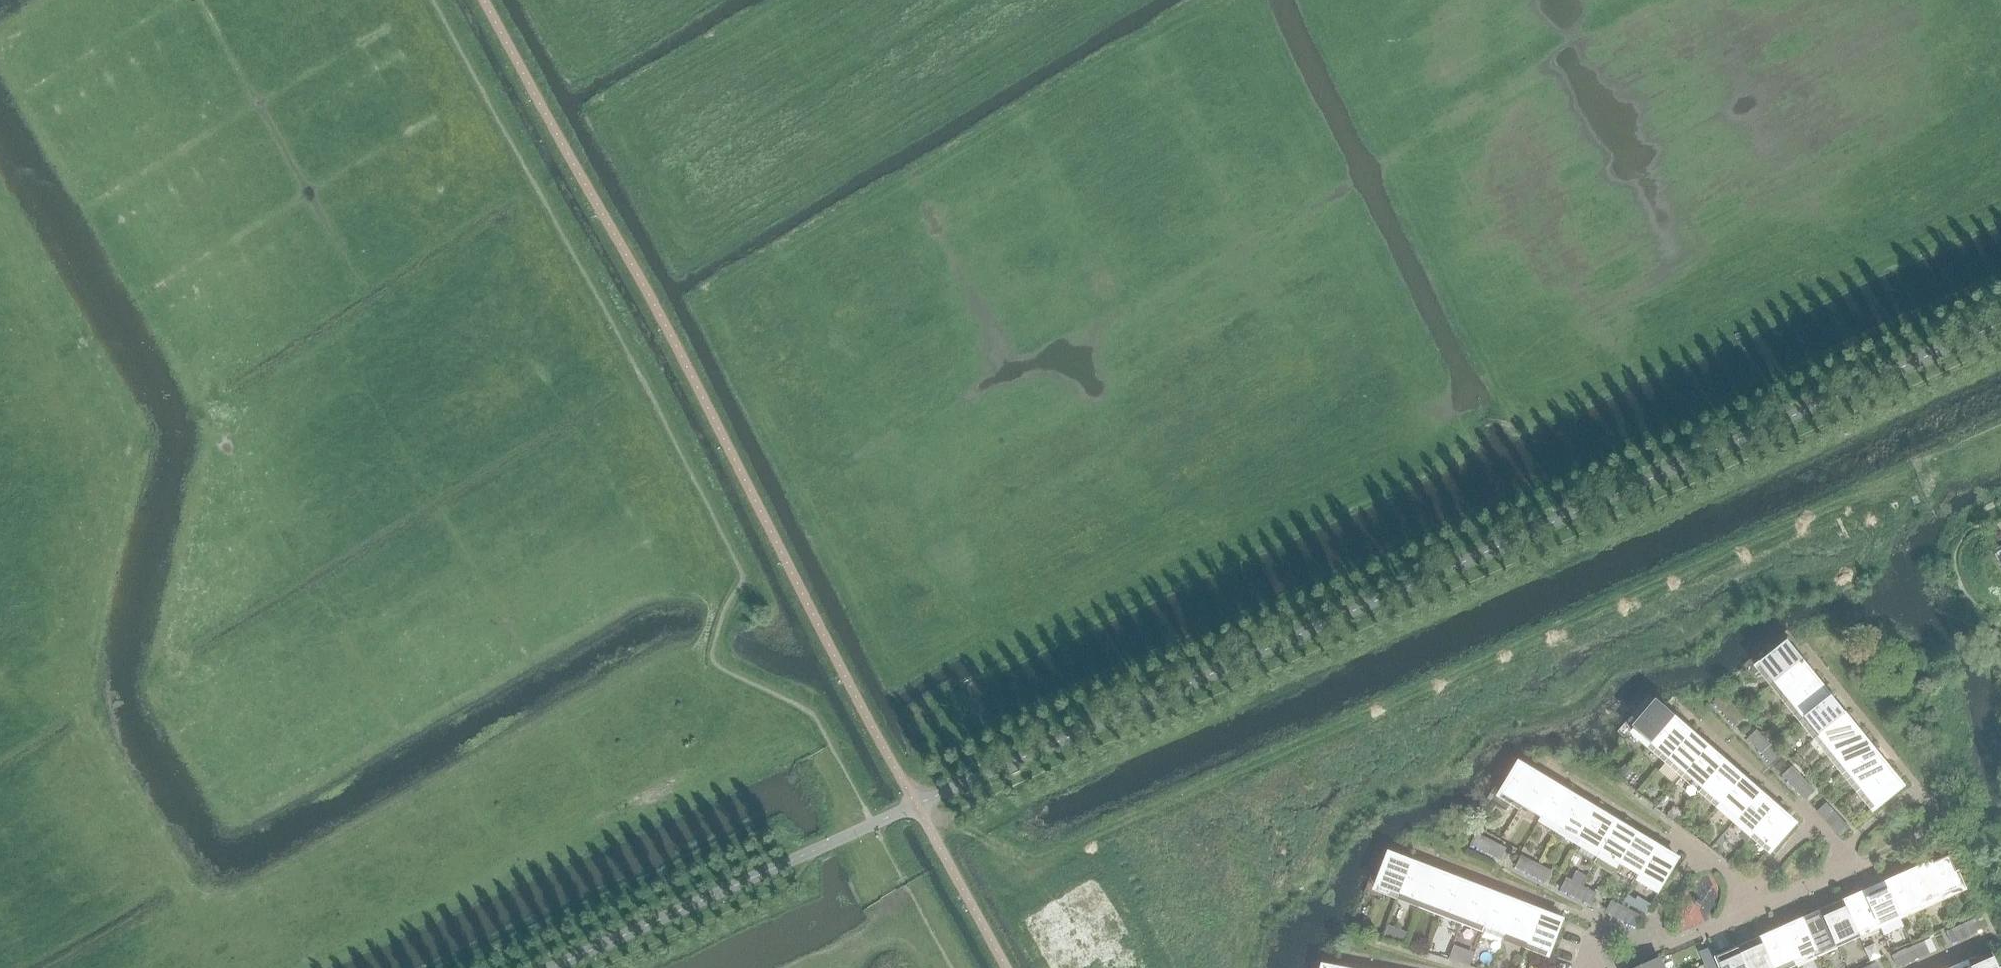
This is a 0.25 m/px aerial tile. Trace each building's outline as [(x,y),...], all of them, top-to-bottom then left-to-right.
[(1767,675),(1774,682),(1800,661),(1785,643),(1759,664),(1761,666),(1757,669),(1764,677),(1767,675)] [(1815,679),(1800,661),(1774,682),(1788,700),(1815,679)] [(1788,700),(1803,718),(1829,696),(1815,679),(1788,700)] [(1718,708),(1728,700),(1721,693),(1712,702),(1718,708)] [(1803,718),(1817,736),(1843,714),(1829,696),(1803,718)] [(1724,714),(1733,706),(1728,700),(1718,708),(1724,714)] [(1643,737),(1650,743),(1673,718),(1655,702),(1632,728),(1634,730),(1632,732),(1640,740),(1643,737)] [(1729,720),(1739,712),(1733,706),(1724,714),(1729,720)] [(1729,720),(1735,726),(1745,718),(1739,712),(1729,720)] [(1858,732),(1843,714),(1817,736),(1831,753),(1858,732)] [(1667,758),(1690,733),(1673,718),(1650,743),(1667,758)] [(1753,745),(1762,737),(1757,731),(1747,739),(1753,745)] [(1872,750),(1858,732),(1831,753),(1846,771),(1872,750)] [(1667,758),(1685,773),(1707,748),(1690,733),(1667,758)] [(1758,751),(1768,743),(1762,737),(1753,745),(1758,751)] [(1764,757),(1774,749),(1768,743),(1758,751),(1764,757)] [(1702,788),(1724,763),(1707,748),(1685,773),(1702,788)] [(1764,757),(1770,763),(1780,755),(1774,749),(1764,757)] [(1886,767),(1872,750),(1846,771),(1860,789),(1886,767)] [(1521,805),(1539,776),(1519,763),(1507,782),(1501,792),(1503,794),(1501,797),(1510,803),(1513,800),(1521,805)] [(1719,803),(1741,778),(1724,763),(1702,788),(1719,803)] [(1625,766),(1616,776),(1620,778),(1628,769),(1625,766)] [(1787,781),(1797,773),(1791,767),(1781,775),(1787,781)] [(1875,807),(1901,786),(1886,767),(1860,789),(1875,807)] [(1793,787),(1803,779),(1797,773),(1787,781),(1793,787)] [(1521,805),(1540,816),(1558,787),(1539,776),(1521,805)] [(1741,778),(1719,803),(1736,818),(1759,793),(1741,778)] [(1799,793),(1808,785),(1803,779),(1793,787),(1799,793)] [(1799,793),(1805,800),(1814,792),(1808,785),(1799,793)] [(1578,799),(1558,787),(1540,816),(1560,828),(1578,799)] [(1736,818),(1753,833),(1776,807),(1759,793),(1736,818)] [(1560,828),(1580,840),(1597,811),(1578,799),(1560,828)] [(1822,818),(1831,809),(1826,804),(1816,812),(1822,818)] [(1776,807),(1753,833),(1771,849),(1794,823),(1776,807)] [(1828,824),(1837,815),(1831,809),(1822,818),(1828,824)] [(1667,816),(1674,821),(1678,815),(1671,810),(1667,816)] [(1617,823),(1597,811),(1580,840),(1599,852),(1617,823)] [(1833,830),(1843,821),(1837,815),(1828,824),(1833,830)] [(1833,830),(1839,836),(1848,828),(1843,821),(1833,830)] [(1599,852),(1619,863),(1636,834),(1617,823),(1599,852)] [(1477,848),(1483,837),(1476,833),(1470,844),(1477,848)] [(1619,863),(1638,875),(1656,846),(1636,834),(1619,863)] [(1485,852),(1490,840),(1483,837),(1477,848),(1485,852)] [(1492,855),(1498,844),(1490,840),(1485,852),(1492,855)] [(1492,855),(1500,859),(1505,848),(1498,844),(1492,855)] [(1676,858),(1656,846),(1638,875),(1659,888),(1676,858)] [(1398,894),(1411,862),(1388,854),(1376,885),(1379,886),(1377,890),(1388,894),(1389,890),(1398,894)] [(1522,871),(1528,859),(1520,855),(1515,867),(1522,871)] [(1948,855),(1926,865),(1940,896),(1962,886),(1948,855)] [(1530,874),(1535,863),(1528,859),(1522,871),(1530,874)] [(1432,870),(1411,862),(1398,894),(1420,902),(1432,870)] [(1537,878),(1543,867),(1535,863),(1530,874),(1537,878)] [(1919,905),(1940,896),(1926,865),(1905,874),(1919,905)] [(1537,878),(1545,882),(1550,871),(1543,867),(1537,878)] [(1453,879),(1432,870),(1420,902),(1441,910),(1453,879)] [(1885,884),(1898,914),(1919,905),(1905,874),(1885,884)] [(1567,893),(1573,882),(1566,878),(1560,889),(1567,893)] [(1462,919),(1475,887),(1453,879),(1441,910),(1462,919)] [(1575,897),(1581,886),(1573,882),(1567,893),(1575,897)] [(1877,924),(1898,914),(1885,884),(1864,893),(1877,924)] [(1582,901),(1588,889),(1581,886),(1575,897),(1582,901)] [(1484,927),(1496,895),(1475,887),(1462,919),(1484,927)] [(1582,901),(1590,904),(1596,893),(1588,889),(1582,901)] [(1877,924),(1864,893),(1843,902),(1857,933),(1877,924)] [(1505,935),(1517,903),(1496,895),(1484,927),(1505,935)] [(1627,895),(1623,902),(1631,906),(1635,899),(1627,895)] [(1612,916),(1618,905),(1611,901),(1605,912),(1612,916)] [(1835,942),(1857,933),(1843,902),(1822,912),(1835,942)] [(1526,943),(1538,911),(1517,903),(1505,935),(1526,943)] [(1620,920),(1626,908),(1618,905),(1612,916),(1620,920)] [(1627,923),(1633,912),(1626,908),(1620,920),(1627,923)] [(1561,920),(1538,911),(1526,943),(1548,952),(1561,920)] [(1627,923),(1635,927),(1641,916),(1633,912),(1627,923)] [(1822,912),(1801,921),(1815,952),(1835,942),(1822,912)] [(1973,933),(1981,930),(1976,918),(1968,921),(1973,933)] [(1794,961),(1815,952),(1801,921),(1780,930),(1794,961)] [(1973,933),(1968,921),(1961,925),(1966,936),(1973,933)] [(1966,936),(1961,925),(1953,928),(1958,940),(1966,936)] [(1387,928),(1383,938),(1396,943),(1400,933),(1387,928)] [(1958,940),(1953,928),(1945,932),(1950,943),(1958,940)] [(1794,961),(1780,930),(1759,939),(1772,967),(1778,967),(1794,961)] [(1759,939),(1738,949),(1747,967),(1772,967),(1759,939)] [(1927,954),(1935,950),(1930,939),(1922,942),(1927,954)] [(1927,954),(1922,942),(1914,945),(1919,957),(1927,954)] [(1919,957),(1914,945),(1907,949),(1912,960),(1919,957)] [(1699,952),(1704,963),(1712,960),(1707,948),(1699,952)] [(1738,949),(1717,958),(1721,967),(1747,967),(1738,949)] [(1912,960),(1907,949),(1899,952),(1904,964),(1912,960)] [(1468,951),(1463,964),(1469,966),(1473,953),(1468,951)] [(1904,964),(1899,952),(1891,956),(1896,967),(1904,964)] [(1969,962),(1972,967),(1998,967),(1991,952),(1969,962)] [(1712,960),(1704,963),(1706,967),(1716,967),(1712,960)]
